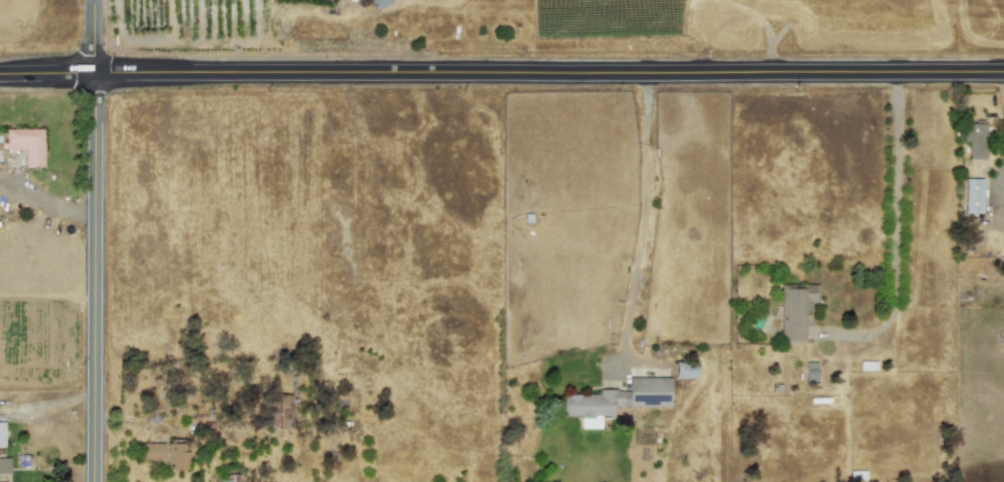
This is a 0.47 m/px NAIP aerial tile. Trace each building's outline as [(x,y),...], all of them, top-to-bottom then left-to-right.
[(968,141),(969,159),(985,159),(985,121),(962,122),(962,141),(968,141)] [(5,129),(5,150),(24,150),(24,167),(42,167),(43,129),(5,129)] [(982,179),(965,179),(965,212),(982,212),(982,179)] [(779,341),(805,341),(805,326),(810,326),(810,306),(817,306),(818,284),(780,284),(779,341)] [(674,377),(695,378),(695,362),(674,361),(674,377)] [(805,382),(817,382),(816,362),(805,362),(805,382)] [(669,377),(628,377),(628,390),(598,390),(598,394),(562,394),(561,415),(580,416),(579,428),(599,428),(599,415),(613,415),(613,406),(669,406),(669,377)] [(292,395),(267,395),(268,428),(292,428),(292,395)] [(140,442),(139,461),(166,462),(166,469),(186,470),(187,444),(140,442)] [(9,473),(9,457),(0,457),(0,473),(9,473)] [(222,481),(241,481),(241,475),(222,474),(222,481)]
